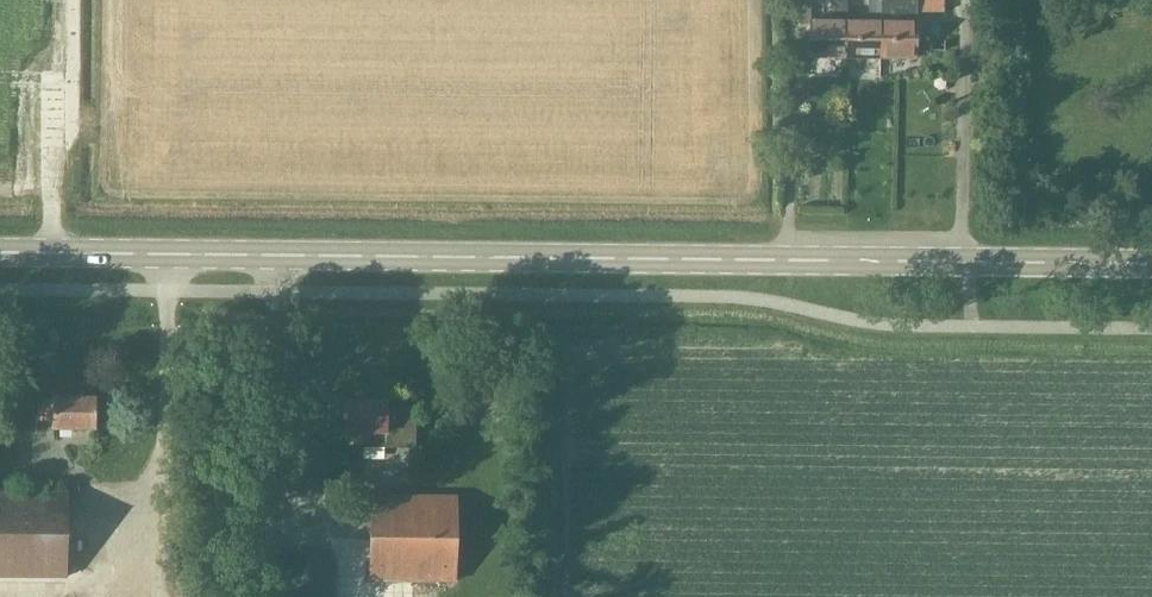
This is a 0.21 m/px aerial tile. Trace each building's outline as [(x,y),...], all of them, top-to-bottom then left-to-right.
[(845,21),(845,0),(833,0),(832,21),(811,20),(810,20),(809,57),(811,57),(845,57),(845,21)] [(880,21),(880,0),(867,0),(867,21),(845,21),(845,57),(879,57),(880,21)] [(913,57),(913,58),(915,58),(915,21),(915,0),(902,0),(902,21),(880,21),(879,57),(913,57)] [(52,428),(95,428),(95,397),(52,397),(52,398),(37,398),(37,420),(52,420),(52,428)] [(415,447),(416,405),(386,405),(387,401),(343,400),(342,432),(361,432),(360,447),(415,447)] [(66,492),(0,492),(0,576),(65,577),(66,492)] [(454,580),(455,496),(370,496),(370,579),(454,580)] [(332,557),(283,556),(282,596),(331,596),(332,557)]
